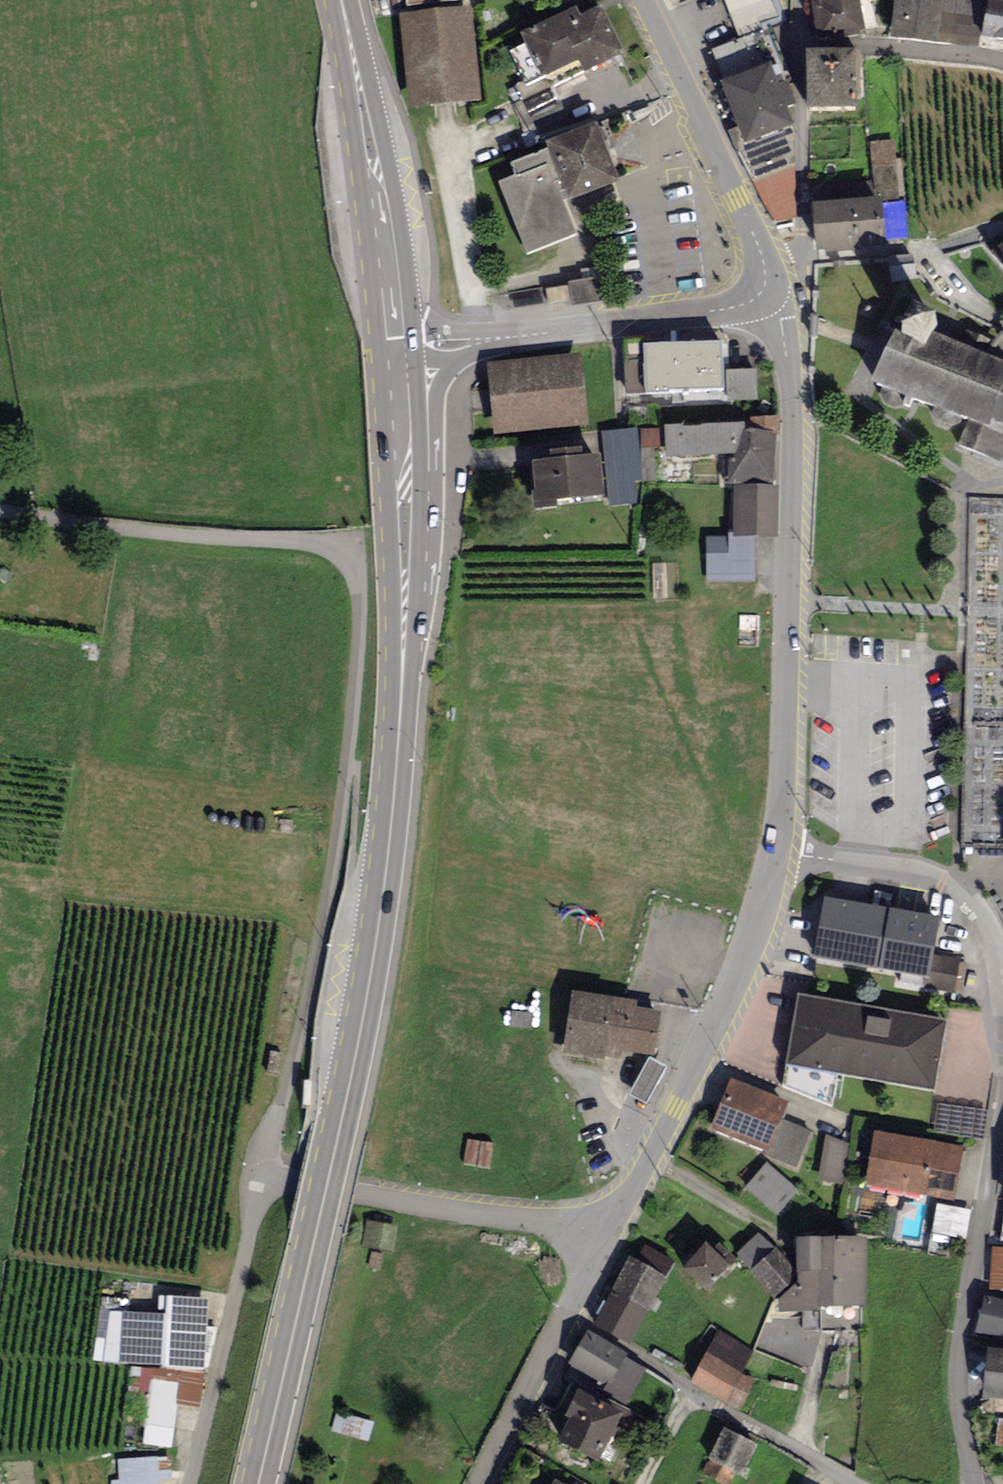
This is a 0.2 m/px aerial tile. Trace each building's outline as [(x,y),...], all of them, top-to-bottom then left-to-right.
[(405,9),(456,4),(456,0),(404,0),(405,9)] [(722,82),(770,65),(777,85),(784,82),(792,80),(771,26),(787,20),(779,0),(725,0),(740,39),(710,51),(722,82)] [(817,37),(861,29),(856,0),(811,0),(817,37)] [(890,41),(935,47),(942,0),(895,0),(890,41)] [(989,2),(982,41),(1002,45),(1002,4),(989,2)] [(472,9),(399,17),(409,111),(482,103),(472,9)] [(575,11),(520,38),(543,84),(578,66),(584,77),(624,57),(600,9),(580,19),(575,11)] [(856,56),(809,56),(810,109),(857,109),(856,56)] [(777,85),(770,65),(722,82),(738,126),(743,142),(792,124),(787,108),(793,106),(784,82),(777,85)] [(743,142),(738,126),(728,130),(774,219),(797,216),(795,131),(792,124),(743,142)] [(515,183),(502,188),(529,254),(576,235),(563,204),(619,182),(595,126),(543,147),(546,152),(509,167),(515,183)] [(897,138),(877,139),(879,177),(899,176),(897,138)] [(878,199),(814,204),(818,247),(882,242),(878,199)] [(908,238),(909,199),(887,199),(887,238),(908,238)] [(993,256),(1002,269),(1002,249),(993,256)] [(915,279),(914,260),(885,261),(886,280),(915,279)] [(893,336),(875,383),(933,406),(931,412),(936,424),(950,430),(962,424),(963,420),(973,424),(965,445),(1002,459),(1002,456),(1002,365),(937,339),(941,328),(910,316),(901,339),(893,336)] [(723,344),(643,348),(645,398),(725,395),(723,344)] [(582,356),(488,366),(496,437),(590,428),(582,356)] [(750,427),(661,430),(662,466),(721,464),(722,494),(728,493),(730,544),(779,543),(777,489),(772,489),(771,437),(778,436),(777,422),(750,423),(750,427)] [(640,427),(608,428),(610,504),(642,503),(640,427)] [(603,457),(529,464),(533,514),(557,512),(556,507),(607,502),(603,457)] [(937,922),(825,900),(811,968),(845,975),(847,967),(925,982),(930,956),(937,922)] [(960,961),(930,956),(925,982),(924,990),(953,995),(960,961)] [(637,1002),(573,994),(566,1051),(620,1058),(621,1048),(654,1052),(660,1012),(636,1009),(637,1002)] [(946,1024),(798,999),(786,1069),(934,1095),(946,1024)] [(665,1066),(650,1058),(631,1094),(646,1102),(665,1066)] [(787,1105),(730,1082),(710,1132),(766,1155),(787,1105)] [(963,1150),(875,1134),(865,1186),(953,1202),(963,1150)] [(822,1178),(848,1181),(852,1138),(827,1136),(822,1178)] [(780,1215),(802,1187),(768,1161),(747,1189),(780,1215)] [(970,1212),(939,1206),(933,1234),(965,1240),(970,1212)] [(369,1220),(364,1245),(395,1250),(399,1226),(369,1220)] [(865,1243),(798,1243),(798,1276),(758,1233),(735,1255),(777,1301),(777,1314),(821,1314),(821,1333),(864,1332),(865,1243)] [(674,1264),(636,1243),(590,1327),(627,1348),(674,1264)] [(713,1254),(704,1246),(681,1274),(709,1296),(737,1262),(718,1247),(713,1254)] [(992,1250),(990,1292),(1002,1293),(1002,1251),(992,1250)] [(985,1298),(977,1330),(1002,1337),(1002,1302),(985,1298)] [(157,1314),(108,1311),(105,1360),(204,1366),(207,1302),(158,1299),(157,1314)] [(756,1351),(717,1329),(688,1383),(739,1411),(754,1383),(742,1377),(756,1351)] [(628,1357),(589,1336),(573,1365),(610,1385),(604,1396),(628,1409),(648,1371),(627,1359),(628,1357)] [(986,1353),(982,1400),(1002,1402),(1002,1355),(986,1353)] [(624,1418),(578,1395),(565,1420),(570,1423),(557,1446),(599,1468),(624,1418)] [(340,1409),(335,1428),(371,1438),(376,1419),(340,1409)] [(757,1446),(723,1431),(708,1464),(742,1479),(757,1446)] [(160,1479),(184,1478),(183,1454),(116,1457),(117,1483),(161,1483),(160,1479)]
